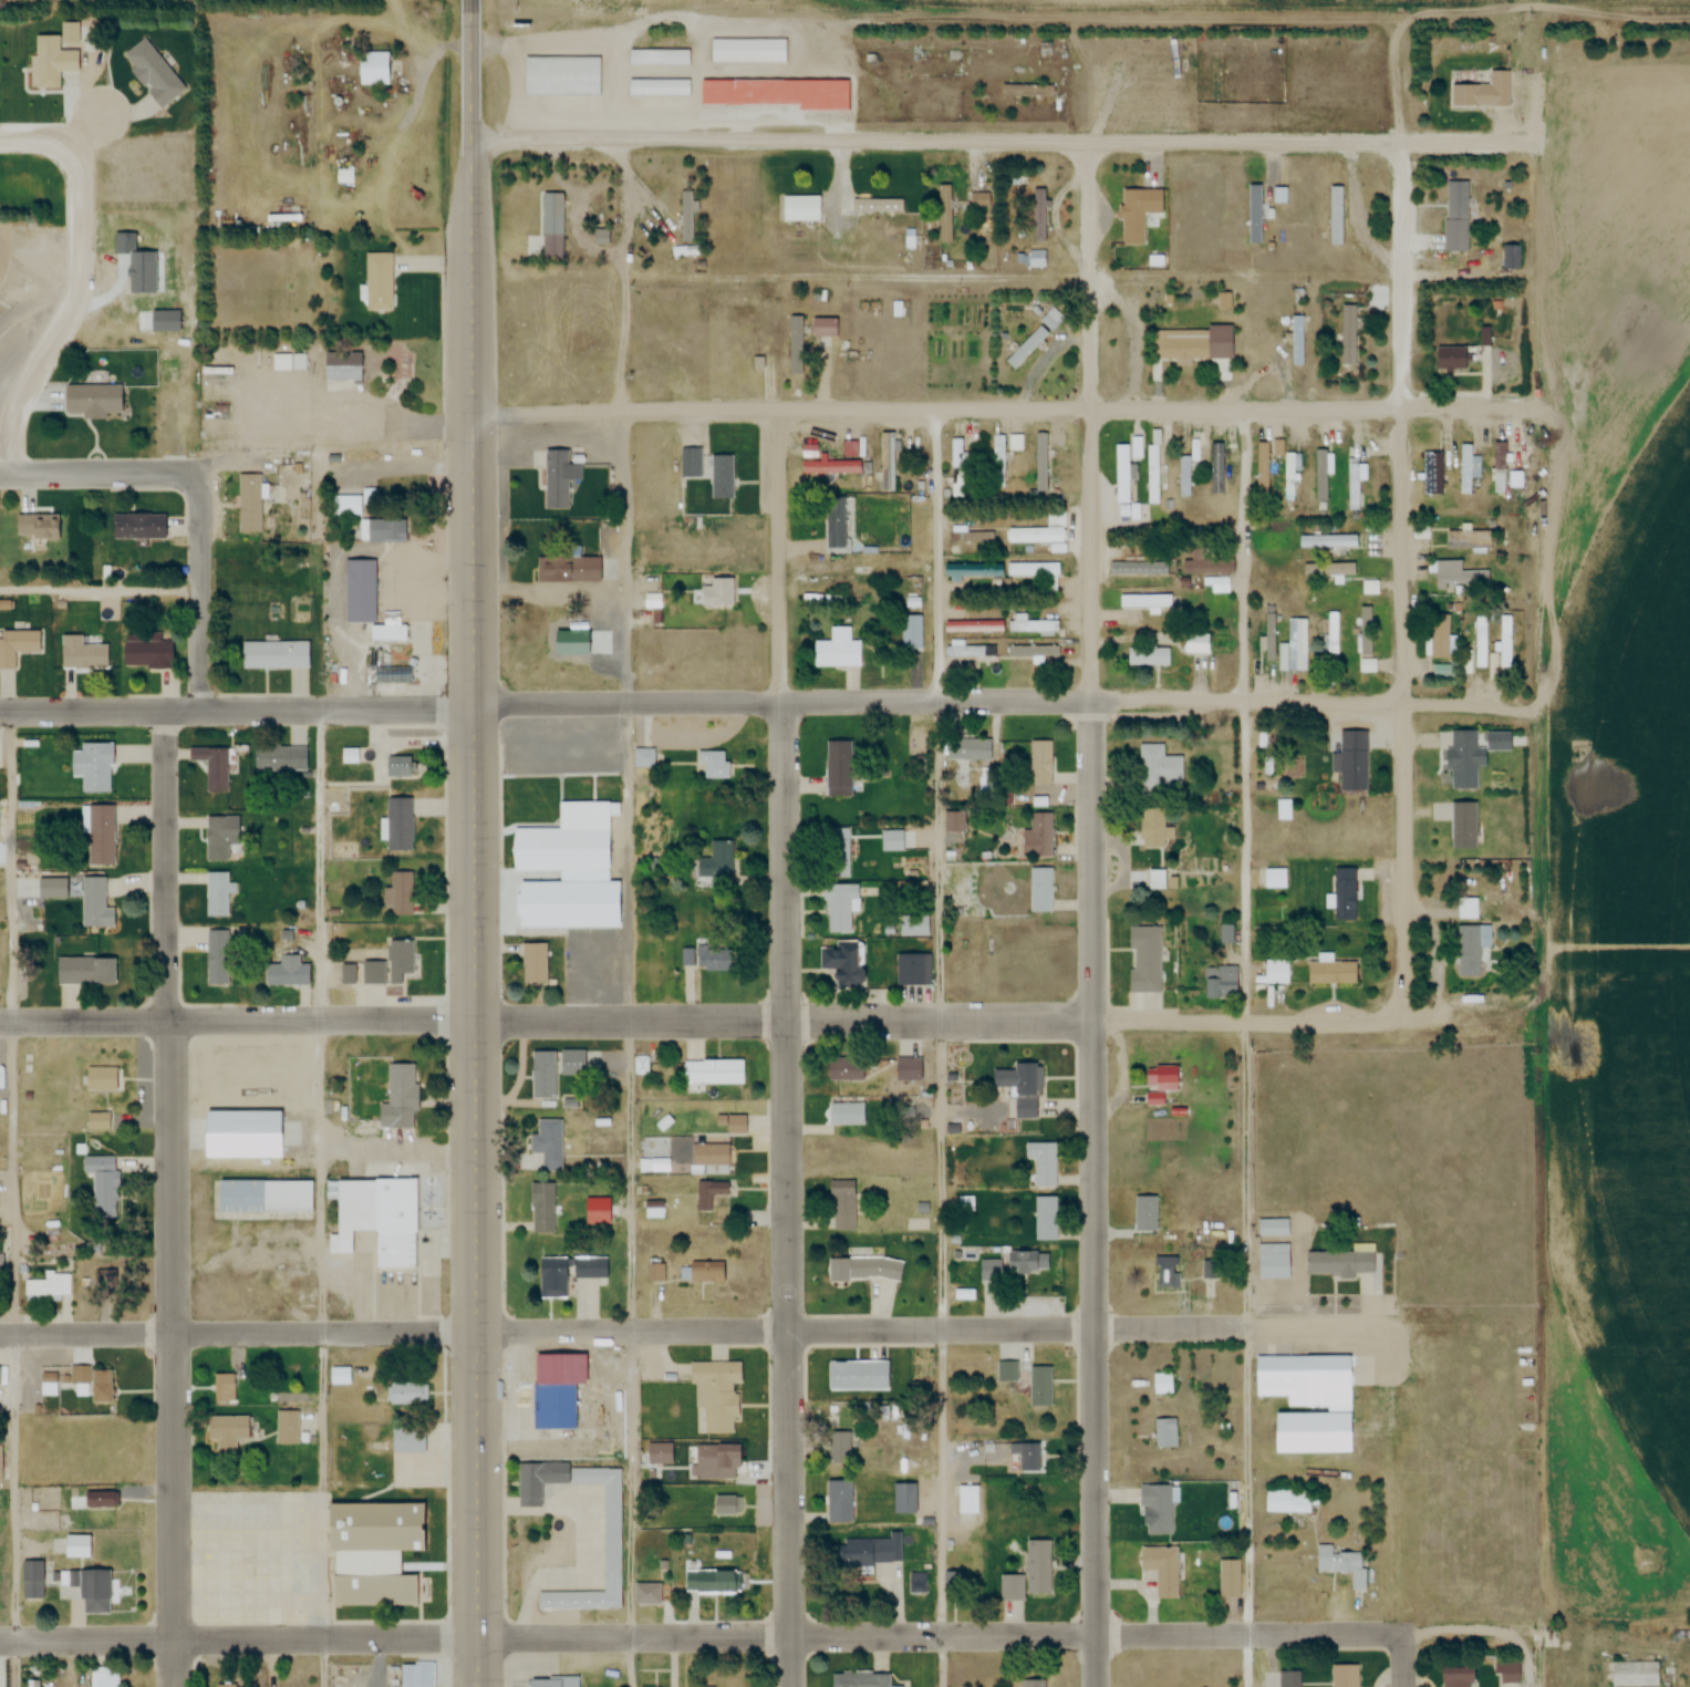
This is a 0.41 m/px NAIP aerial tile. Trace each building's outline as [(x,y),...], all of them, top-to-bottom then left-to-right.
[(35,37),(35,81),(58,81),(58,72),(77,72),(77,52),(58,52),(58,37),(35,37)] [(160,109),(184,90),(144,39),(123,56),(134,69),(130,72),(160,109)] [(786,40),(711,40),(711,64),(786,64),(786,40)] [(629,67),(690,67),(690,50),(629,50),(629,67)] [(390,53),(357,53),(357,86),(390,86),(390,53)] [(599,96),(599,57),(525,57),(525,96),(599,96)] [(1489,85),(1450,85),(1450,108),(1509,108),(1509,71),(1489,71),(1489,85)] [(629,80),(629,97),(691,97),(691,80),(629,80)] [(850,81),(701,81),(701,108),(850,108),(850,81)] [(1001,97),(1055,97),(1055,86),(1001,86),(1001,97)] [(1445,252),(1467,252),(1467,182),(1445,182),(1445,252)] [(953,243),(952,185),(938,185),(939,243),(953,243)] [(1342,241),(1342,186),(1330,186),(1330,241),(1342,241)] [(1047,189),(1033,189),(1033,242),(1047,242),(1047,189)] [(681,192),(681,243),(694,243),(694,192),(681,192)] [(542,258),(562,258),(562,194),(542,194),(542,258)] [(969,194),(969,210),(989,210),(989,194),(969,194)] [(822,196),(782,196),(782,222),(822,222),(822,196)] [(901,213),(901,201),(851,200),(851,212),(901,213)] [(1521,271),(1521,246),(1504,246),(1504,271),(1521,271)] [(672,256),(701,256),(701,248),(672,248),(672,256)] [(390,254),(365,254),(365,312),(390,312),(390,254)] [(1341,365),(1356,365),(1356,306),(1341,306),(1341,365)] [(803,316),(790,316),(790,373),(803,373),(803,316)] [(1292,365),(1304,365),(1304,316),(1292,316),(1292,365)] [(811,337),(837,337),(837,318),(811,318),(811,337)] [(1006,363),(1015,371),(1048,333),(1039,325),(1006,363)] [(1210,360),(1210,338),(1162,338),(1162,360),(1210,360)] [(1435,348),(1435,371),(1469,371),(1469,348),(1435,348)] [(360,381),(360,353),(323,353),(323,381),(360,381)] [(104,419),(104,413),(122,413),(122,385),(64,385),(63,414),(84,414),(84,419),(104,419)] [(1148,446),(1148,505),(1162,505),(1162,430),(1152,430),(1152,446),(1148,446)] [(880,492),(899,492),(899,433),(880,433),(880,492)] [(1046,434),(1035,434),(1035,492),(1046,492),(1046,434)] [(1006,436),(993,436),(993,488),(1006,488),(1006,436)] [(951,497),(966,497),(966,439),(951,439),(951,497)] [(1223,494),(1223,443),(1210,443),(1210,494),(1223,494)] [(1257,443),(1257,495),(1269,495),(1269,443),(1257,443)] [(1507,443),(1495,443),(1494,493),(1507,493),(1507,443)] [(1116,445),(1116,503),(1131,503),(1131,461),(1136,461),(1136,446),(1129,446),(1129,445),(1116,445)] [(1239,445),(1227,445),(1227,461),(1239,461),(1239,445)] [(1460,445),(1460,494),(1472,494),(1472,478),(1480,478),(1480,455),(1474,455),(1474,445),(1460,445)] [(699,478),(699,448),(680,448),(680,478),(699,478)] [(543,510),(566,510),(566,451),(543,451),(543,510)] [(1443,495),(1443,453),(1423,453),(1424,496),(1443,495)] [(1285,454),(1285,499),(1297,499),(1297,454),(1285,454)] [(1333,455),(1316,455),(1316,498),(1333,498),(1333,455)] [(731,456),(710,456),(710,499),(731,499),(731,456)] [(1180,497),(1192,497),(1192,457),(1180,457),(1180,497)] [(1348,510),(1362,510),(1362,459),(1348,459),(1348,510)] [(860,474),(860,461),(801,461),(801,474),(860,474)] [(238,534),(261,534),(261,475),(238,475),(238,534)] [(362,516),(362,496),(331,496),(331,516),(362,516)] [(825,549),(844,549),(844,505),(825,505),(825,549)] [(164,514),(112,514),(112,539),(164,539),(164,514)] [(15,515),(15,539),(60,539),(60,515),(15,515)] [(1004,527),(1004,515),(990,515),(990,527),(1004,527)] [(359,520),(359,542),(401,542),(401,520),(359,520)] [(1429,539),(1429,526),(1414,526),(1414,539),(1429,539)] [(1007,543),(1050,543),(1050,546),(1065,546),(1065,529),(1007,529),(1007,543)] [(1447,532),(1447,551),(1491,551),(1491,532),(1447,532)] [(1357,536),(1299,536),(1299,549),(1357,549),(1357,536)] [(598,558),(536,558),(536,584),(598,584),(598,558)] [(1184,575),(1232,575),(1232,559),(1184,559),(1184,575)] [(344,562),(344,625),(375,625),(375,562),(344,562)] [(1462,562),(1436,562),(1436,591),(1489,590),(1489,573),(1462,573),(1462,562)] [(1169,563),(1110,563),(1110,575),(1169,575),(1169,563)] [(1059,564),(1006,564),(1006,581),(1059,581),(1059,564)] [(943,577),(999,577),(999,565),(943,565),(943,577)] [(1356,565),(1304,565),(1304,578),(1344,578),(1344,577),(1356,577),(1356,565)] [(700,607),(733,607),(733,580),(709,580),(709,588),(700,588),(700,607)] [(1378,582),(1362,582),(1362,596),(1378,596),(1378,582)] [(1166,596),(1120,596),(1120,609),(1166,609),(1166,596)] [(1361,656),(1374,656),(1374,607),(1361,607),(1361,656)] [(1340,613),(1328,613),(1328,654),(1340,654),(1340,613)] [(1277,660),(1277,615),(1264,615),(1264,660),(1277,660)] [(1451,660),(1451,615),(1428,615),(1428,660),(1451,660)] [(1500,668),(1514,668),(1514,616),(1500,616),(1500,668)] [(922,653),(922,617),(900,617),(900,653),(922,653)] [(1308,671),(1308,618),(1295,618),(1295,671),(1308,671)] [(1478,619),(1478,655),(1489,655),(1489,619),(1478,619)] [(1009,622),(1009,632),(1060,632),(1060,622),(1009,622)] [(860,669),(860,641),(849,641),(849,628),(829,628),(829,643),(813,643),(813,669),(860,669)] [(0,631),(0,670),(14,670),(14,653),(38,653),(38,631),(0,631)] [(161,633),(123,633),(123,668),(171,668),(171,641),(161,641),(161,633)] [(61,670),(109,670),(109,645),(82,645),(82,635),(61,635),(61,670)] [(1211,635),(1185,635),(1185,655),(1211,655),(1211,635)] [(241,643),(241,669),(306,669),(306,643),(241,643)] [(946,645),(946,658),(994,658),(994,645),(946,645)] [(1007,646),(1007,658),(1060,658),(1060,646),(1007,646)] [(1169,667),(1169,648),(1127,648),(1127,667),(1169,667)] [(1477,767),(1485,767),(1485,749),(1476,749),(1476,732),(1447,732),(1447,771),(1452,771),(1452,790),(1477,790),(1477,767)] [(989,760),(989,740),(946,740),(946,760),(989,760)] [(1339,792),(1367,793),(1368,741),(1352,741),(1352,753),(1331,752),(1331,773),(1339,774),(1339,792)] [(825,798),(850,798),(850,742),(825,742),(825,798)] [(1030,742),(1030,786),(1052,786),(1052,742),(1030,742)] [(110,743),(80,743),(80,752),(70,752),(70,778),(81,778),(81,793),(110,793),(110,743)] [(1164,745),(1139,745),(1139,792),(1183,792),(1183,757),(1164,757),(1164,745)] [(225,790),(207,790),(208,746),(225,746),(225,790)] [(307,746),(307,768),(256,768),(256,746),(307,746)] [(655,750),(633,750),(633,768),(655,768),(655,750)] [(728,780),(728,752),(696,752),(696,764),(702,764),(702,780),(728,780)] [(384,757),(384,778),(415,778),(415,757),(384,757)] [(385,799),(385,852),(411,852),(411,799),(385,799)] [(608,882),(608,803),(557,803),(557,829),(511,829),(511,872),(557,872),(557,882),(608,882)] [(1476,803),(1451,803),(1451,850),(1476,850),(1476,803)] [(89,865),(87,805),(111,805),(112,863),(89,865)] [(1164,849),(1164,810),(1140,810),(1140,849),(1164,849)] [(1030,814),(1030,857),(1050,857),(1050,814),(1030,814)] [(205,817),(205,861),(228,861),(228,817),(205,817)] [(849,829),(825,829),(825,878),(849,878),(849,829)] [(730,840),(709,841),(709,858),(695,858),(696,884),(731,884),(730,840)] [(1354,921),(1354,868),(1333,868),(1333,921),(1354,921)] [(1053,913),(1053,869),(1030,869),(1030,913),(1053,913)] [(1288,889),(1288,870),(1264,870),(1264,889),(1288,889)] [(1166,871),(1149,871),(1149,889),(1166,889),(1166,871)] [(390,915),(410,915),(410,872),(390,872),(390,915)] [(206,916),(227,916),(227,873),(206,873),(206,916)] [(112,908),(103,908),(103,877),(81,877),(81,927),(112,927),(112,908)] [(823,885),(824,933),(855,932),(854,884),(823,885)] [(1478,899),(1458,899),(1458,920),(1478,920),(1478,899)] [(521,935),(561,935),(561,907),(521,907),(521,935)] [(928,936),(928,915),(900,915),(900,936),(928,936)] [(1458,926),(1458,968),(1480,969),(1481,948),(1491,948),(1491,926),(1458,926)] [(1159,928),(1128,928),(1129,952),(1130,952),(1130,993),(1160,993),(1159,928)] [(227,985),(227,931),(206,931),(206,985),(227,985)] [(386,948),(386,984),(411,984),(411,940),(396,940),(396,948),(386,948)] [(854,943),(819,943),(819,971),(833,971),(833,988),(854,988),(854,943)] [(546,944),(521,944),(521,984),(546,984),(546,944)] [(732,946),(702,946),(702,970),(732,970),(732,946)] [(930,954),(896,954),(896,985),(930,985),(930,954)] [(55,957),(55,984),(113,984),(113,957),(55,957)] [(1264,985),(1291,985),(1291,960),(1264,960),(1264,985)] [(1307,984),(1355,984),(1355,962),(1307,962),(1307,984)] [(264,964),(264,985),(309,985),(309,964),(264,964)] [(1237,966),(1207,966),(1207,999),(1237,999),(1237,966)] [(583,1051),(561,1050),(560,1094),(582,1094),(583,1051)] [(531,1052),(531,1098),(554,1098),(554,1052),(531,1052)] [(862,1057),(827,1057),(827,1082),(862,1082),(862,1057)] [(895,1059),(895,1081),(920,1081),(920,1059),(895,1059)] [(744,1060),(683,1060),(683,1084),(744,1084),(744,1060)] [(1013,1119),(1039,1118),(1039,1063),(1015,1063),(1015,1070),(992,1070),(992,1086),(1012,1086),(1013,1119)] [(414,1064),(386,1064),(386,1109),(414,1109),(414,1064)] [(1146,1066),(1146,1091),(1145,1091),(1145,1105),(1161,1105),(1161,1091),(1176,1091),(1176,1066),(1146,1066)] [(86,1068),(86,1091),(110,1091),(110,1068),(86,1068)] [(830,1126),(865,1126),(865,1104),(830,1104),(830,1126)] [(110,1112),(86,1112),(86,1130),(110,1130),(110,1112)] [(745,1134),(745,1116),(716,1115),(716,1124),(726,1124),(726,1133),(745,1134)] [(562,1120),(536,1120),(536,1135),(529,1135),(529,1155),(541,1155),(541,1171),(562,1171),(562,1120)] [(1056,1143),(1034,1143),(1034,1188),(1056,1188),(1056,1143)] [(692,1166),(728,1166),(728,1145),(692,1145),(692,1166)] [(114,1156),(82,1157),(83,1174),(93,1174),(93,1216),(115,1216),(114,1156)] [(414,1179),(334,1180),(335,1253),(372,1253),(372,1269),(415,1269),(414,1179)] [(218,1181),(309,1180),(309,1211),(218,1211),(218,1181)] [(854,1230),(854,1181),(830,1181),(830,1230),(854,1230)] [(697,1213),(713,1213),(713,1198),(727,1198),(727,1182),(697,1182),(697,1213)] [(530,1183),(530,1232),(553,1232),(553,1183),(530,1183)] [(1035,1241),(1056,1241),(1056,1197),(1035,1197),(1035,1241)] [(1155,1197),(1134,1197),(1134,1232),(1155,1232),(1155,1197)] [(1289,1220),(1258,1220),(1258,1237),(1289,1237),(1289,1220)] [(1257,1245),(1257,1279),(1288,1279),(1288,1245),(1257,1245)] [(1374,1247),(1353,1246),(1352,1253),(1306,1252),(1305,1276),(1373,1277),(1374,1247)] [(1049,1274),(1049,1252),(1004,1253),(1004,1260),(980,1260),(980,1284),(1002,1284),(1002,1275),(1049,1274)] [(538,1298),(565,1298),(565,1279),(605,1279),(605,1257),(538,1257),(538,1298)] [(1179,1289),(1179,1257),(1155,1257),(1155,1289),(1179,1289)] [(827,1259),(827,1282),(903,1281),(903,1258),(827,1259)] [(725,1284),(725,1263),(687,1263),(687,1284),(725,1284)] [(93,1298),(118,1298),(118,1271),(93,1271),(93,1298)] [(24,1281),(24,1300),(72,1300),(72,1272),(44,1272),(44,1281),(24,1281)] [(1349,1357),(1255,1357),(1255,1397),(1288,1397),(1288,1411),(1273,1411),(1273,1452),(1349,1453),(1349,1357)] [(828,1361),(828,1391),(888,1391),(888,1361),(828,1361)] [(1016,1362),(998,1362),(998,1382),(1016,1382),(1016,1362)] [(705,1409),(705,1434),(737,1434),(737,1385),(742,1385),(743,1364),(689,1363),(689,1385),(697,1385),(697,1409),(705,1409)] [(1030,1367),(1030,1407),(1051,1407),(1051,1367),(1030,1367)] [(90,1402),(109,1402),(109,1369),(70,1370),(70,1385),(90,1385),(90,1402)] [(347,1369),(329,1369),(329,1384),(347,1384),(347,1369)] [(235,1402),(235,1374),(214,1374),(214,1401),(235,1402)] [(1171,1393),(1171,1375),(1153,1375),(1153,1393),(1171,1393)] [(388,1405),(427,1405),(427,1383),(388,1383),(388,1405)] [(533,1428),(533,1383),(574,1383),(574,1428),(533,1428)] [(298,1444),(298,1410),(276,1410),(276,1444),(298,1444)] [(235,1455),(235,1440),(248,1440),(248,1416),(206,1417),(207,1441),(216,1441),(216,1455),(235,1455)] [(1178,1418),(1155,1418),(1155,1448),(1178,1448),(1178,1418)] [(392,1454),(423,1454),(423,1425),(392,1425),(392,1454)] [(830,1432),(830,1462),(851,1462),(851,1432),(830,1432)] [(646,1465),(672,1465),(672,1444),(646,1444),(646,1465)] [(1042,1444),(1011,1444),(1011,1473),(1042,1473),(1042,1444)] [(738,1445),(694,1445),(694,1480),(738,1480),(738,1445)] [(538,1592),(538,1610),(621,1610),(621,1466),(518,1466),(518,1508),(541,1508),(541,1485),(603,1485),(603,1592),(538,1592)] [(852,1523),(852,1481),(827,1481),(827,1523),(852,1523)] [(916,1484),(895,1484),(895,1514),(916,1514),(916,1484)] [(1147,1507),(1147,1535),(1171,1535),(1171,1485),(1139,1485),(1139,1507),(1147,1507)] [(981,1487),(959,1487),(959,1514),(981,1514),(981,1487)] [(113,1490),(113,1508),(84,1508),(83,1491),(113,1490)] [(1265,1513),(1310,1513),(1310,1491),(1265,1491),(1265,1513)] [(713,1515),(742,1515),(742,1497),(713,1497),(713,1515)] [(427,1499),(427,1546),(332,1548),(332,1500),(427,1499)] [(891,1540),(845,1540),(845,1546),(825,1546),(825,1565),(903,1565),(903,1533),(891,1533),(891,1540)] [(63,1534),(89,1535),(87,1556),(63,1555),(63,1534)] [(1052,1595),(1052,1541),(1027,1541),(1027,1595),(1052,1595)] [(1366,1553),(1334,1553),(1334,1545),(1316,1545),(1316,1573),(1352,1573),(1352,1591),(1366,1591),(1366,1553)] [(1177,1548),(1140,1548),(1140,1570),(1156,1570),(1156,1599),(1177,1599),(1177,1548)] [(1241,1560),(1220,1560),(1220,1598),(1241,1598),(1241,1560)] [(41,1598),(23,1598),(23,1561),(41,1561),(41,1598)] [(80,1614),(108,1614),(108,1571),(80,1571),(80,1614)] [(740,1571),(689,1571),(689,1595),(740,1595),(740,1571)] [(929,1595),(929,1573),(910,1573),(910,1595),(929,1595)] [(1002,1576),(1002,1601),(1023,1601),(1023,1576),(1002,1576)] [(634,1605),(660,1605),(660,1583),(634,1583),(634,1605)] [(1660,1662),(1611,1662),(1611,1686),(1660,1686),(1660,1662)] [(1492,1663),(1492,1675),(1501,1675),(1501,1684),(1518,1684),(1518,1663),(1492,1663)] [(401,1664),(401,1686),(431,1686),(431,1664),(401,1664)] [(1332,1686),(1357,1686),(1357,1665),(1332,1665),(1332,1686)] [(91,1686),(119,1686),(119,1668),(91,1668),(91,1686)] [(1469,1668),(1440,1668),(1440,1686),(1469,1686),(1469,1668)] [(890,1672),(832,1672),(832,1686),(890,1686),(890,1672)] [(1279,1686),(1300,1686),(1300,1672),(1279,1672),(1279,1686)] [(581,1677),(526,1677),(526,1686),(581,1686),(581,1677)]
